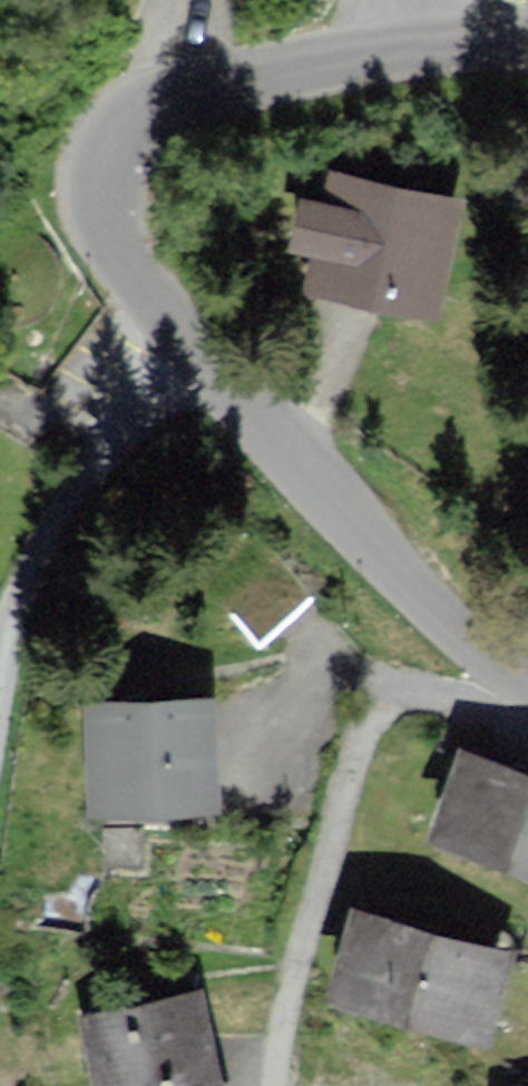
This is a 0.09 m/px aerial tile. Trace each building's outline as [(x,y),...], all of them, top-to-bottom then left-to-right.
[(466,209),(330,179),(324,208),(305,204),(294,258),(312,262),(304,301),(440,330),(466,209)] [(214,709),(84,711),(86,822),(216,820),(214,709)] [(458,755),(428,842),(527,876),(527,779),(458,755)] [(511,961),(347,912),(319,1007),(483,1056),(511,961)] [(79,1020),(90,1085),(219,1085),(205,999),(79,1020)]
